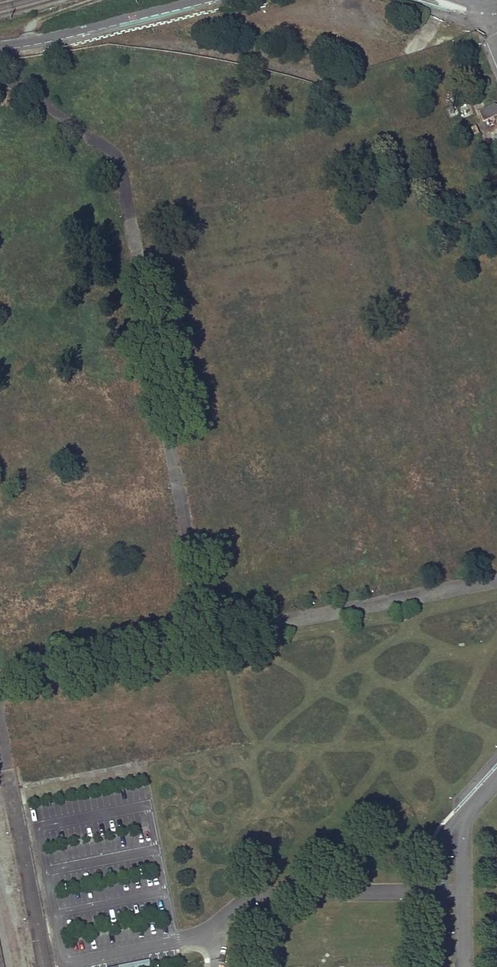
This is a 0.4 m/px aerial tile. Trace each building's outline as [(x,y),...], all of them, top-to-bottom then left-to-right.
[(493,106),(478,112),(482,122),(486,120),(488,123),(490,122),(493,123),(494,120),(496,124),(496,107),(493,106)]
